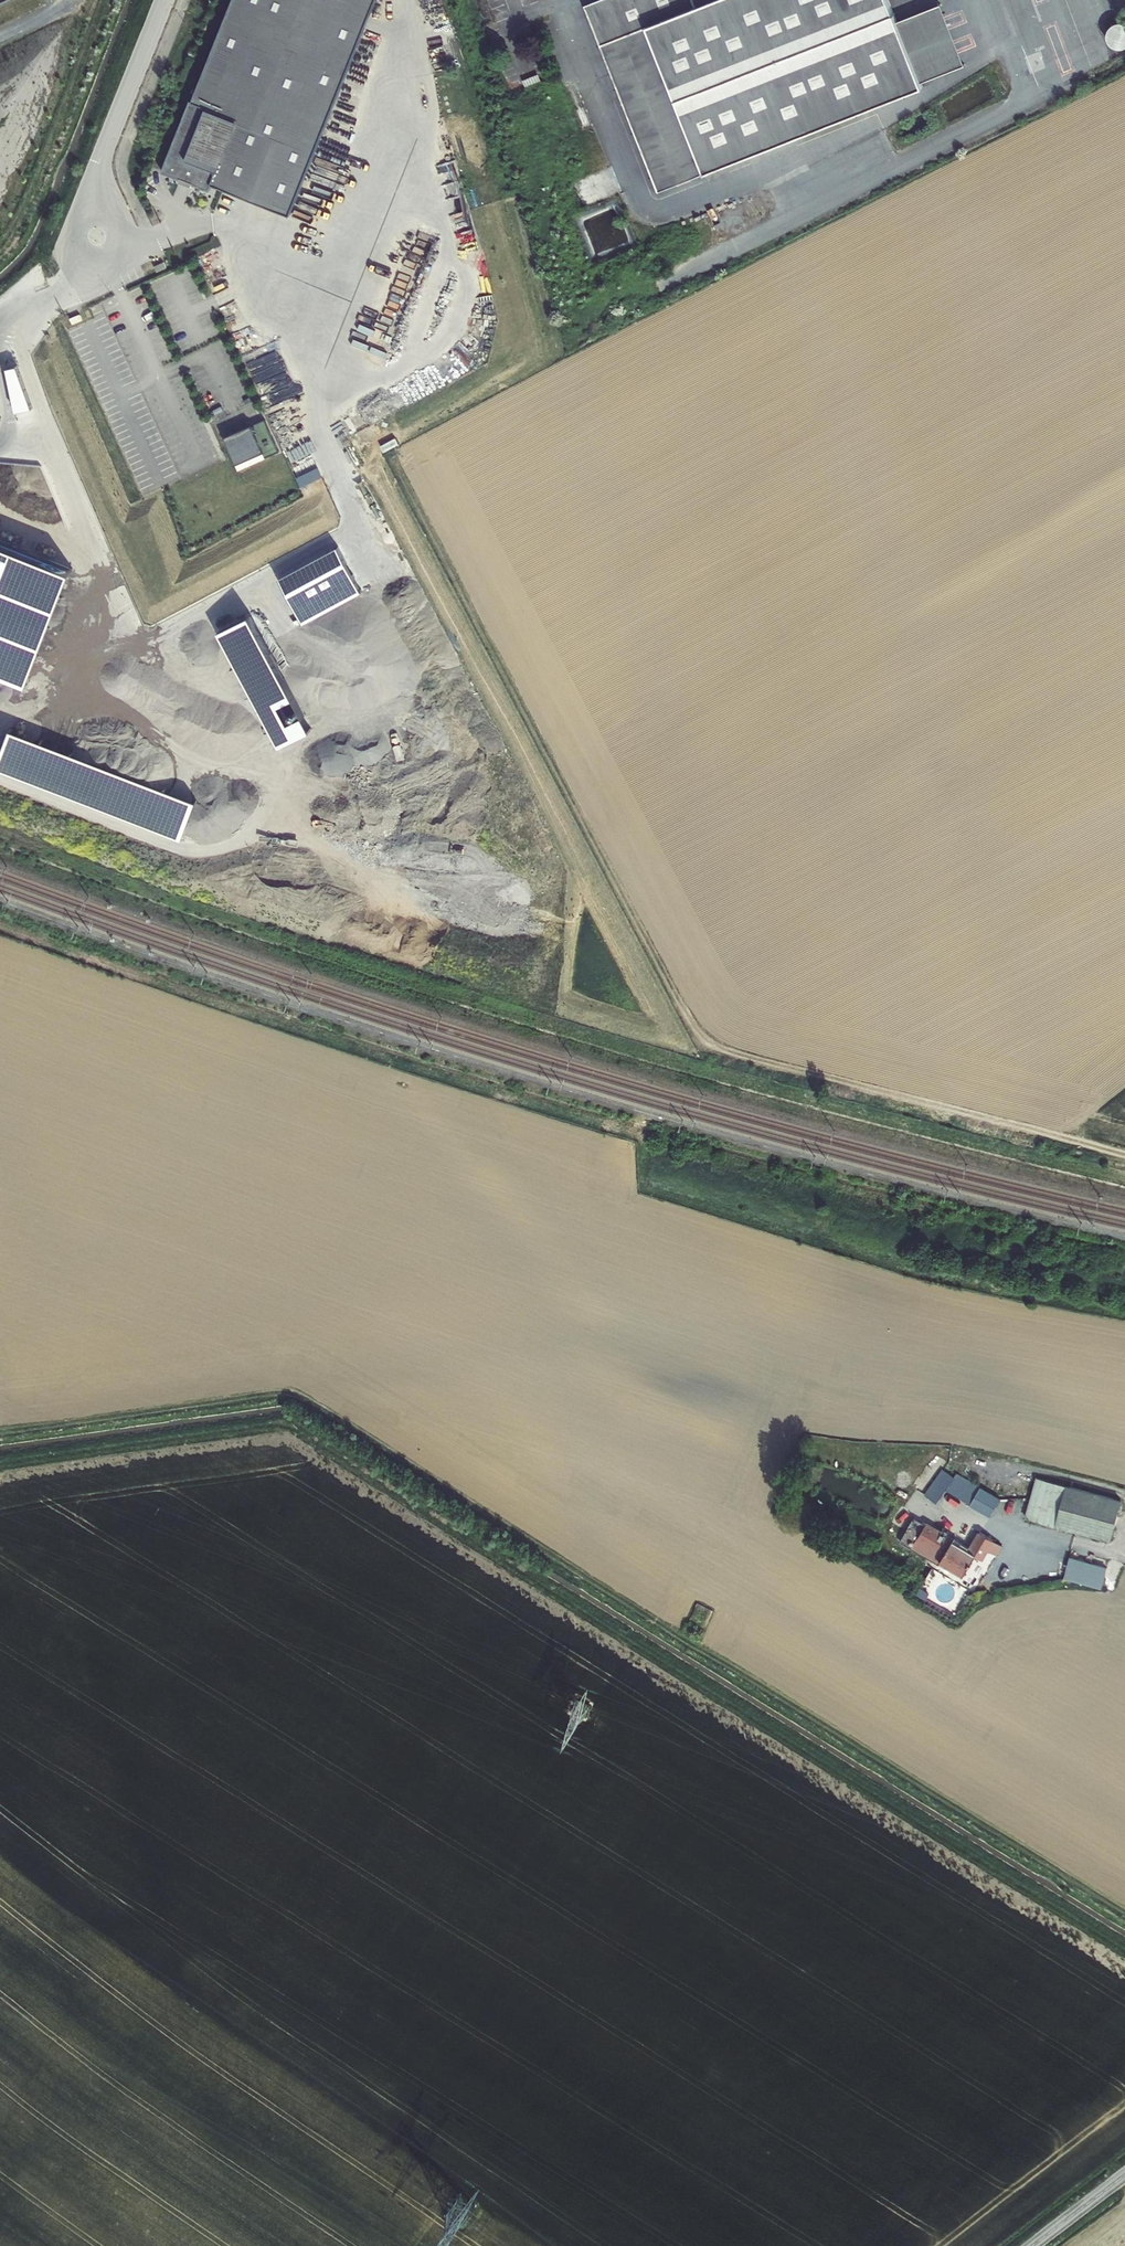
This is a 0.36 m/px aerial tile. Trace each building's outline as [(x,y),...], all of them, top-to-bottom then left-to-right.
[(167,162),(292,212),(377,0),(233,0),(167,162)] [(605,11),(617,41),(648,28),(707,174),(924,86),(889,0),(632,0),(605,11)] [(1108,23),(1105,45),(1124,47),(1124,25),(1108,23)] [(648,28),(617,41),(676,186),(707,174),(648,28)] [(779,181),(782,196),(800,192),(797,177),(779,181)] [(165,262),(155,266),(158,273),(168,268),(165,262)] [(79,315),(70,319),(72,326),(82,321),(79,315)] [(7,368),(15,410),(33,406),(19,365),(7,368)] [(224,438),(236,464),(264,451),(253,426),(224,438)] [(27,684),(73,570),(0,541),(0,673),(27,684)] [(282,577),(305,621),(363,591),(339,546),(282,577)] [(220,631),(280,746),(310,730),(250,615),(220,631)] [(0,761),(0,769),(183,840),(197,804),(11,732),(0,761)] [(954,1479),(942,1471),(925,1496),(937,1504),(946,1490),(954,1479)] [(1001,1500),(956,1475),(954,1479),(946,1490),(990,1517),(1001,1500)] [(1026,1519),(1111,1542),(1111,1540),(1121,1501),(1037,1479),(1026,1519)] [(890,1523),(906,1532),(913,1520),(897,1510),(890,1523)] [(968,1552),(913,1520),(906,1532),(944,1554),(939,1563),(963,1577),(976,1557),(982,1561),(988,1551),(996,1556),(1002,1546),(979,1533),(968,1552)] [(901,1540),(939,1563),(944,1554),(906,1532),(901,1540)] [(1064,1578),(1101,1589),(1106,1568),(1070,1558),(1064,1578)]
